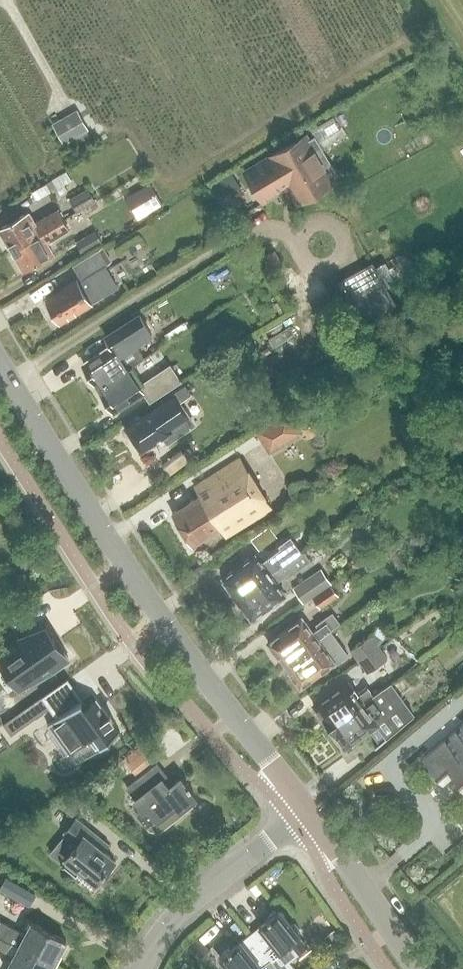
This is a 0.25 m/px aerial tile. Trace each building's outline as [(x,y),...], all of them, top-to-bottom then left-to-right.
[(77,110),(52,124),(64,145),(89,130),(77,110)] [(309,135),(246,173),(263,203),(288,188),(298,204),(340,179),(321,146),(317,148),(309,135)] [(63,186),(71,182),(65,173),(51,181),(62,199),(68,195),(63,186)] [(163,206),(151,186),(125,201),(137,221),(163,206)] [(78,213),(96,202),(88,189),(70,200),(78,213)] [(12,251),(65,220),(59,210),(36,223),(29,212),(0,229),(0,230),(12,251)] [(70,229),(65,220),(12,251),(25,272),(55,255),(48,242),(70,229)] [(100,232),(81,243),(87,253),(105,242),(100,232)] [(61,323),(122,285),(110,265),(112,263),(104,250),(75,267),(83,280),(78,283),(76,280),(65,287),(67,289),(47,301),(54,312),(52,314),(56,320),(59,320),(61,323)] [(373,263),(339,281),(362,322),(396,304),(373,263)] [(99,388),(135,365),(144,359),(135,344),(152,332),(141,315),(106,337),(113,347),(85,365),(99,388)] [(143,394),(149,403),(181,382),(171,365),(145,382),(135,365),(99,388),(115,412),(143,394)] [(175,396),(125,429),(140,452),(164,436),(168,441),(194,424),(179,402),(191,393),(185,385),(173,393),(175,396)] [(287,410),(257,430),(270,451),(300,430),(287,410)] [(241,457),(195,486),(200,493),(172,511),(193,543),(205,535),(210,543),(271,505),(241,457)] [(269,526),(253,538),(261,548),(276,537),(269,526)] [(255,551),(222,574),(224,576),(223,580),(228,586),(231,586),(238,595),(290,557),(284,548),(264,563),(255,551)] [(290,557),(238,595),(244,604),(244,608),(248,613),(251,613),(253,616),(285,592),(277,581),(284,576),(286,578),(289,576),(310,560),(301,549),(290,557)] [(450,557),(436,566),(443,576),(457,566),(450,557)] [(296,584),(292,587),(303,602),(306,600),(312,596),(315,594),(330,583),(320,567),(296,584)] [(315,594),(312,596),(320,607),(323,605),(338,594),(330,583),(315,594)] [(343,620),(335,609),(318,621),(320,624),(312,630),(303,617),(271,640),(285,660),(333,627),(343,620)] [(0,651),(0,653),(22,684),(49,665),(53,671),(69,659),(45,626),(21,643),(17,638),(0,651)] [(350,652),(333,627),(285,660),(301,682),(332,659),(335,663),(350,652)] [(456,633),(449,639),(454,645),(461,639),(456,633)] [(379,646),(371,634),(349,649),(358,662),(379,646)] [(358,662),(366,674),(388,659),(379,646),(358,662)] [(386,686),(379,676),(355,692),(347,680),(313,705),(315,709),(321,712),(325,716),(323,718),(326,722),(326,727),(386,686)] [(392,681),(386,686),(326,727),(330,729),(334,734),(336,732),(339,736),(341,744),(343,746),(377,723),(387,737),(415,713),(392,681)] [(50,690),(3,724),(11,736),(58,702),(50,690)] [(81,700),(47,724),(67,753),(88,738),(95,749),(120,731),(96,698),(85,706),(81,700)] [(425,758),(443,779),(458,766),(462,772),(462,726),(425,758)] [(139,747),(123,759),(135,775),(151,763),(139,747)] [(196,796),(182,777),(170,786),(154,765),(126,787),(141,807),(135,812),(149,830),(160,832),(193,806),(189,801),(196,796)] [(63,831),(66,833),(49,854),(75,875),(80,869),(96,882),(101,876),(103,877),(111,867),(109,865),(114,859),(103,850),(108,843),(75,816),(63,831)] [(0,887),(0,889),(29,906),(36,894),(6,876),(0,887)] [(250,932),(272,960),(279,968),(296,968),(289,961),(308,946),(301,937),(302,936),(280,909),(250,932)] [(0,926),(0,936),(18,946),(53,965),(66,940),(31,922),(25,933),(2,921),(0,926)] [(334,929),(325,937),(333,947),(342,940),(334,929)] [(220,956),(230,968),(279,968),(272,960),(250,932),(220,956)] [(6,968),(50,968),(53,965),(18,946),(6,968)]
